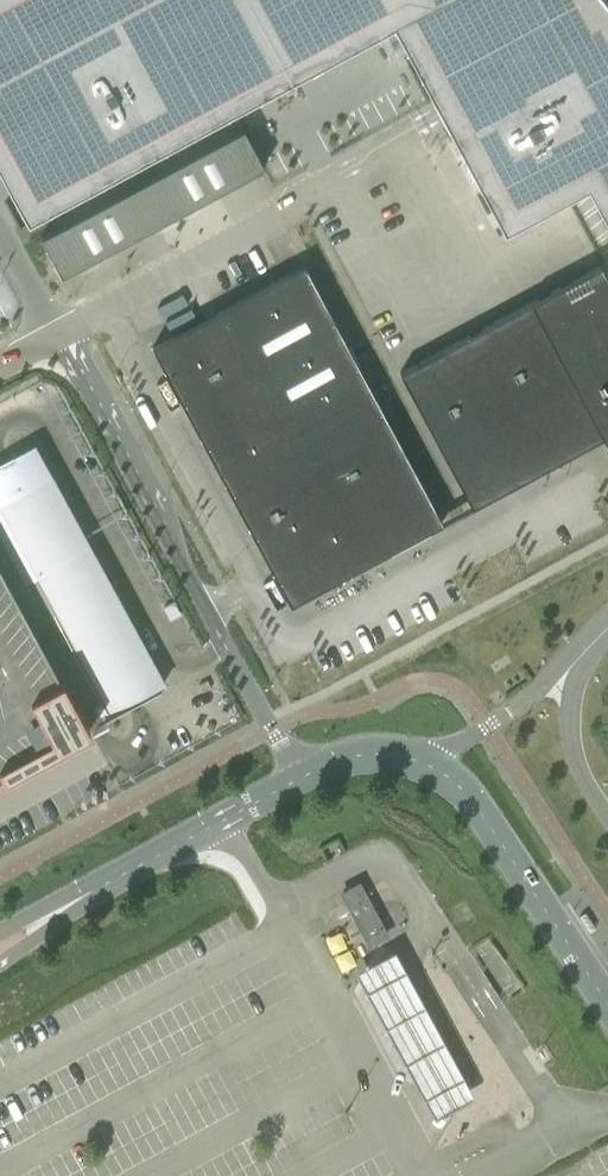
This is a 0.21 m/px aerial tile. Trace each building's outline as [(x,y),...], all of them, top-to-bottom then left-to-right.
[(27,218),(392,21),(450,129),(456,141),(503,227),(565,194),(586,183),(607,224),(607,2),(606,0),(0,0),(0,168),(27,218)] [(264,167),(243,127),(37,246),(61,275),(264,167)] [(400,372),(472,506),(599,438),(607,454),(607,279),(600,264),(400,372)] [(370,386),(304,265),(218,311),(285,433),(370,386)] [(290,604),(443,522),(370,386),(283,434),(218,311),(152,347),(290,604)] [(59,629),(105,713),(131,699),(142,693),(28,483),(14,456),(13,457),(4,462),(0,464),(0,535),(23,577),(23,576),(43,566),(73,621),(59,629)] [(81,719),(88,731),(90,730),(62,678),(61,678),(0,564),(0,763),(81,719)] [(338,889),(348,906),(369,895),(359,877),(338,889)] [(369,895),(348,906),(355,919),(376,908),(369,895)] [(369,944),(389,932),(376,908),(355,919),(369,944)] [(595,927),(585,912),(580,915),(590,931),(595,927)] [(434,1117),(473,1097),(394,952),(355,971),(434,1117)]
